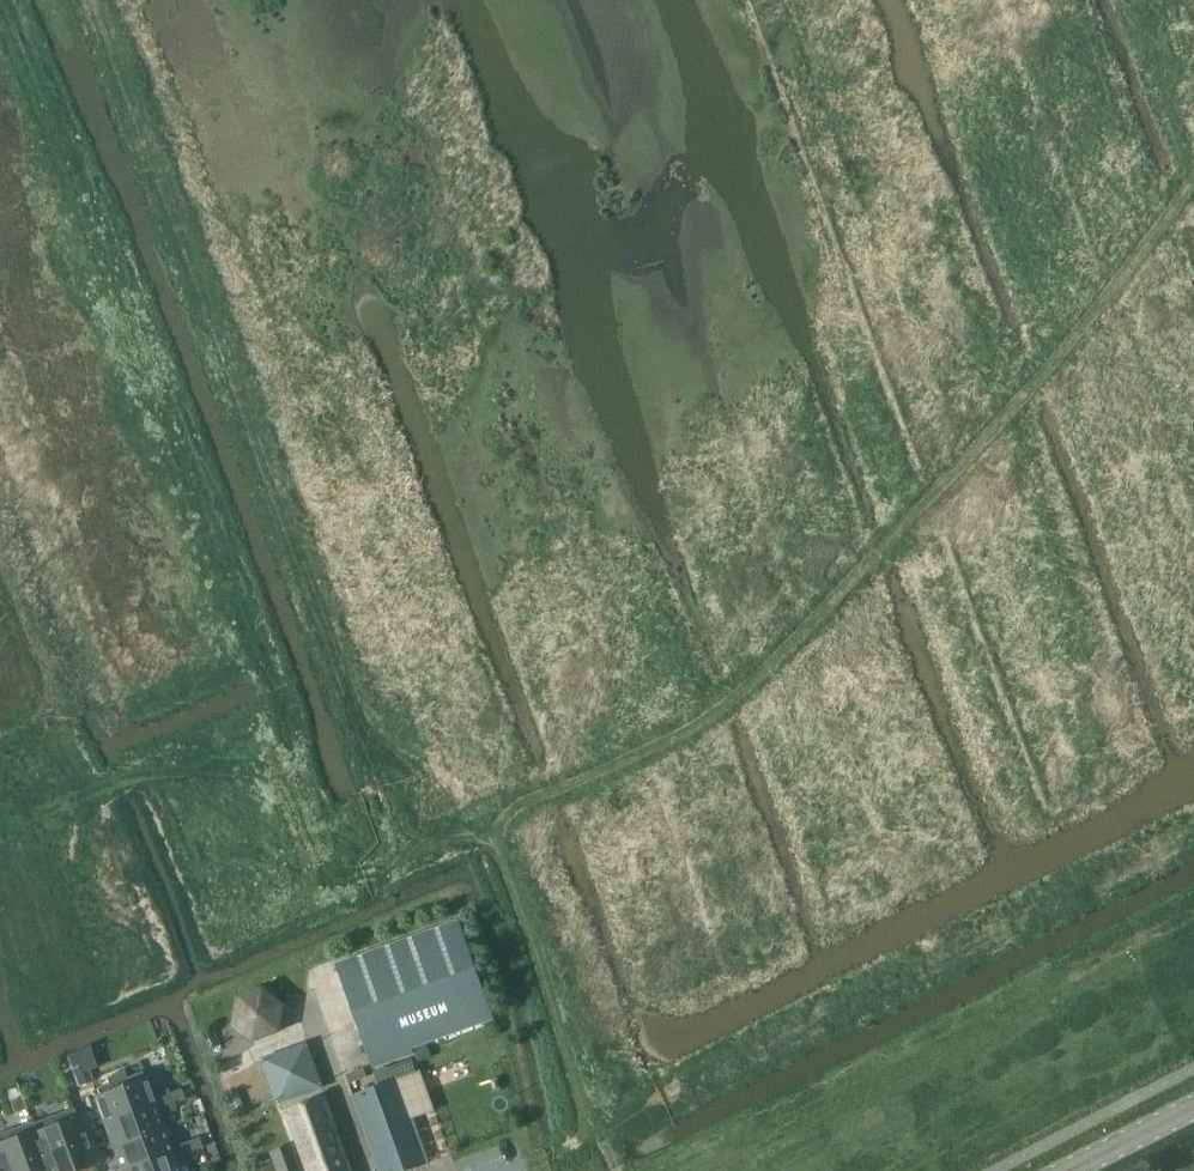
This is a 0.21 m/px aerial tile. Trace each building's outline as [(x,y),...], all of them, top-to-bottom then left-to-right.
[(339,966),(360,1027),(372,1063),(376,1061),(378,1066),(413,1055),(411,1048),(493,1019),(492,1016),(464,940),(458,923),(339,966)] [(237,998),(233,1026),(255,1043),(282,1032),(285,1004),(263,987),(237,998)] [(278,1106),(324,1090),(307,1043),(261,1060),(278,1106)] [(391,1081),(418,1072),(414,1060),(387,1068),(391,1081)] [(71,1067),(78,1086),(90,1081),(83,1062),(71,1067)] [(98,1095),(93,1097),(102,1122),(156,1102),(153,1094),(144,1071),(125,1078),(123,1071),(106,1077),(108,1084),(96,1088),(98,1095)] [(353,1096),(365,1129),(381,1170),(405,1170),(427,1162),(397,1081),(365,1092),(353,1096)] [(169,1088),(153,1094),(156,1102),(161,1100),(163,1106),(174,1102),(171,1093),(169,1088)] [(181,1089),(171,1093),(174,1102),(185,1099),(181,1089)] [(326,1097),(287,1111),(308,1170),(353,1170),(326,1097)] [(156,1102),(102,1122),(111,1146),(165,1127),(156,1102)] [(34,1123),(52,1170),(81,1170),(97,1165),(79,1114),(76,1115),(74,1109),(34,1123)] [(0,1134),(0,1159),(4,1170),(52,1170),(34,1123),(33,1122),(0,1134)] [(165,1127),(111,1146),(120,1170),(174,1151),(165,1127)] [(199,1138),(188,1141),(191,1151),(202,1147),(199,1138)] [(188,1141),(177,1145),(180,1155),(191,1151),(188,1141)] [(292,1145),(276,1151),(271,1152),(277,1170),(302,1170),(292,1145)] [(120,1170),(181,1170),(174,1151),(120,1170)] [(271,1160),(255,1166),(257,1170),(276,1170),(271,1160)]
